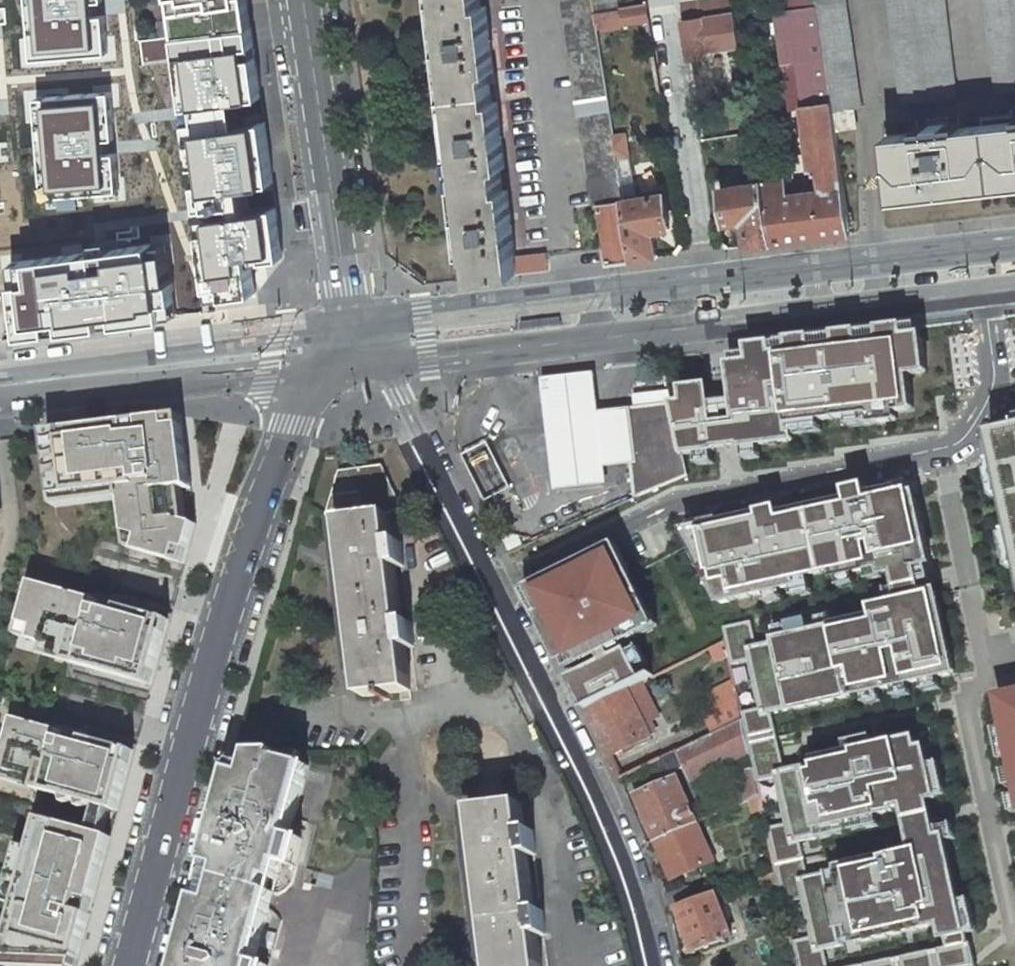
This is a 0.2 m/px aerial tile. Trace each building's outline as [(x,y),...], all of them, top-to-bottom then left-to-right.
[(30,51),(103,47),(100,0),(26,0),(30,51)] [(248,0),(169,0),(171,17),(173,33),(174,38),(179,37),(215,33),(245,29),(242,8),(249,7),(248,0)] [(470,256),(472,256),(475,279),(517,274),(507,190),(502,191),(500,168),(505,168),(497,102),(492,103),(489,73),(494,72),(486,6),(481,7),(480,0),(440,0),(470,256)] [(593,205),(598,204),(623,200),(616,158),(613,136),(597,30),(595,13),(592,0),(560,0),(593,205)] [(684,16),(737,7),(736,0),(682,0),(684,16)] [(816,0),(775,0),(777,11),(817,5),(816,0)] [(825,61),(833,111),(854,108),(861,107),(846,0),(816,0),(817,5),(825,61)] [(946,0),(890,0),(901,103),(957,97),(946,0)] [(996,92),(1014,90),(1014,0),(986,0),(996,92)] [(597,30),(602,29),(602,30),(649,21),(647,4),(595,13),(597,30)] [(825,61),(817,5),(777,11),(784,67),(825,61)] [(253,29),(249,7),(242,8),(245,29),(253,29)] [(173,33),(171,17),(164,18),(166,34),(173,33)] [(188,99),(255,93),(245,29),(179,37),(188,99)] [(833,111),(825,61),(784,67),(790,108),(802,107),(812,176),(824,174),(827,191),(813,193),(819,237),(851,234),(836,130),(833,111)] [(35,94),(43,189),(114,184),(107,90),(35,94)] [(854,108),(833,111),(836,130),(857,127),(854,108)] [(188,125),(196,187),(271,178),(263,115),(188,125)] [(894,198),(1014,185),(1014,123),(960,129),(959,123),(945,124),(944,118),(927,120),(927,126),(917,127),(917,133),(887,137),(894,198)] [(616,158),(628,156),(625,134),(613,136),(616,158)] [(623,200),(635,198),(628,156),(616,158),(623,200)] [(753,163),(756,182),(722,188),(728,224),(744,221),(748,246),(772,243),(763,182),(760,162),(753,163)] [(788,196),(785,179),(763,182),(772,243),(804,239),(798,195),(788,196)] [(623,200),(632,260),(658,257),(653,231),(669,228),(663,193),(635,198),(623,200)] [(804,239),(819,237),(813,193),(798,195),(804,239)] [(270,198),(205,205),(207,220),(194,220),(202,280),(218,276),(221,290),(255,286),(250,255),(281,250),(270,198)] [(632,260),(623,200),(598,204),(607,263),(632,260)] [(8,275),(17,329),(179,306),(167,245),(155,236),(106,242),(108,260),(76,263),(75,252),(37,257),(36,249),(23,249),(24,271),(8,275)] [(737,358),(731,358),(736,396),(716,399),(714,379),(683,384),(685,397),(676,399),(677,405),(673,406),(684,454),(698,453),(698,465),(717,463),(717,450),(722,450),(722,446),(748,445),(749,455),(764,454),(764,444),(798,441),(798,430),(826,429),(825,418),(841,417),(841,409),(864,408),(865,421),(904,417),(903,408),(922,407),(920,397),(914,397),(913,373),(933,371),(929,329),(925,329),(924,320),(911,321),(911,319),(884,323),(884,325),(866,327),(866,325),(839,328),(840,331),(818,333),(818,330),(793,333),(793,337),(776,339),(776,337),(750,340),(751,351),(736,352),(737,358)] [(597,384),(596,372),(541,378),(542,390),(555,490),(608,484),(606,467),(634,465),(628,411),(628,409),(601,412),(597,384)] [(635,410),(628,411),(634,465),(638,498),(689,475),(684,454),(673,406),(665,407),(663,390),(633,393),(635,410)] [(79,428),(47,433),(55,497),(121,489),(123,499),(127,533),(140,537),(136,550),(176,561),(180,548),(190,550),(197,524),(188,522),(177,519),(174,490),(184,489),(192,488),(182,416),(156,420),(79,428)] [(997,427),(1014,509),(1014,423),(997,427)] [(336,520),(342,521),(363,697),(411,691),(406,649),(415,648),(411,623),(403,625),(396,568),(405,567),(402,543),(393,544),(389,516),(403,509),(383,466),(340,471),(326,516),(336,520)] [(764,510),(686,525),(723,604),(766,594),(768,601),(787,597),(785,589),(795,586),(798,595),(816,590),(813,576),(834,570),(839,586),(860,582),(858,573),(868,570),(871,579),(897,573),(903,595),(874,602),(877,613),(773,636),(774,640),(756,644),(747,646),(750,659),(761,708),(762,716),(771,714),(866,693),(868,700),(885,696),(884,689),(895,687),(896,693),(913,690),(912,682),(926,679),(928,687),(944,684),(943,677),(958,673),(939,588),(929,590),(926,579),(937,577),(915,480),(874,490),(872,480),(850,486),(851,494),(786,509),(784,503),(763,507),(764,510)] [(56,507),(123,499),(121,489),(55,497),(56,507)] [(177,519),(188,522),(184,489),(174,490),(177,519)] [(128,548),(136,550),(140,537),(127,533),(128,548)] [(619,541),(526,588),(570,676),(617,653),(614,649),(663,622),(619,541)] [(180,548),(176,561),(186,564),(190,550),(180,548)] [(158,631),(161,618),(122,607),(124,603),(87,593),(86,596),(34,582),(22,623),(37,627),(33,640),(47,644),(60,648),(57,659),(144,683),(147,669),(157,672),(162,654),(167,634),(158,631)] [(158,631),(167,634),(171,620),(161,618),(158,631)] [(751,620),(723,627),(725,641),(728,655),(730,663),(750,659),(747,646),(756,644),(751,620)] [(19,636),(33,640),(37,627),(22,623),(19,636)] [(725,641),(711,648),(716,661),(728,655),(725,641)] [(57,659),(60,648),(47,644),(44,655),(57,659)] [(617,653),(570,676),(586,710),(627,690),(642,683),(648,680),(631,646),(617,653)] [(153,685),(157,672),(147,669),(144,683),(153,685)] [(642,683),(627,690),(643,722),(657,715),(642,683)] [(997,689),(1005,725),(999,726),(1005,758),(1011,757),(1014,767),(1007,768),(1011,785),(1014,784),(1014,686),(997,689)] [(643,722),(627,690),(586,710),(610,757),(650,736),(643,722)] [(725,710),(739,703),(736,692),(720,699),(722,705),(725,710)] [(704,714),(714,734),(743,720),(741,712),(739,703),(725,710),(722,705),(704,714)] [(761,708),(741,712),(743,720),(750,752),(754,769),(756,780),(775,775),(774,771),(784,769),(771,714),(762,716),(761,708)] [(98,807),(112,810),(119,812),(126,785),(131,765),(122,762),(126,749),(87,738),(88,734),(51,723),(50,728),(16,719),(3,770),(36,779),(34,789),(65,797),(67,805),(80,801),(82,809),(96,806),(98,807)] [(714,734),(651,764),(658,779),(686,766),(693,780),(750,752),(743,720),(714,734)] [(784,769),(774,771),(775,775),(787,825),(791,843),(800,841),(883,822),(882,810),(908,804),(917,847),(839,863),(840,870),(809,877),(801,879),(805,899),(812,937),(815,951),(825,949),(944,924),(947,937),(966,932),(981,928),(974,896),(965,898),(951,837),(960,835),(958,821),(940,825),(936,797),(942,796),(942,791),(949,790),(943,759),(935,760),(931,742),(924,743),(921,732),(878,741),(877,732),(848,739),(851,748),(817,756),(818,767),(813,768),(814,772),(807,774),(805,765),(784,769)] [(122,762),(131,765),(135,751),(126,749),(122,762)] [(234,772),(210,864),(215,866),(224,868),(214,903),(206,901),(200,899),(182,965),(258,965),(258,964),(256,963),(275,894),(268,892),(272,879),(278,881),(283,864),(285,865),(293,837),(290,836),(309,767),(300,764),(279,759),(280,754),(254,754),(251,766),(248,776),(234,772)] [(303,754),(280,754),(279,759),(300,764),(303,754)] [(237,763),(234,772),(248,776),(251,766),(237,763)] [(756,780),(754,769),(737,772),(744,802),(750,799),(759,795),(756,780)] [(0,779),(34,789),(36,779),(3,770),(0,779)] [(696,823),(677,778),(637,796),(656,840),(696,823)] [(753,814),(763,812),(759,795),(750,799),(753,814)] [(473,810),(492,965),(540,965),(537,937),(546,936),(543,911),(534,913),(527,856),(536,855),(533,831),(524,832),(520,804),(473,810)] [(91,833),(104,836),(112,810),(98,807),(91,833)] [(41,819),(33,850),(43,853),(51,822),(41,819)] [(57,961),(73,962),(94,905),(112,838),(104,836),(91,833),(51,822),(43,853),(33,850),(22,847),(6,904),(19,907),(23,908),(27,914),(14,960),(57,961)] [(656,840),(672,879),(713,862),(696,823),(656,840)] [(791,843),(787,825),(766,829),(776,871),(781,894),(783,902),(805,899),(801,879),(809,877),(800,841),(791,843)] [(303,840),(293,837),(285,865),(296,868),(303,840)] [(224,868),(215,866),(206,901),(214,903),(224,868)] [(778,880),(776,871),(756,879),(760,888),(768,885),(778,880)] [(768,885),(771,897),(781,894),(778,880),(768,885)] [(678,908),(698,900),(692,887),(687,887),(666,896),(671,911),(678,908)] [(732,937),(716,894),(698,900),(678,908),(694,951),(732,937)] [(4,959),(14,960),(27,914),(23,908),(19,907),(4,959)] [(973,940),(968,941),(966,932),(947,937),(948,946),(854,965),(978,965),(973,940)] [(825,949),(815,951),(812,937),(791,941),(797,965),(828,965),(825,949)]
